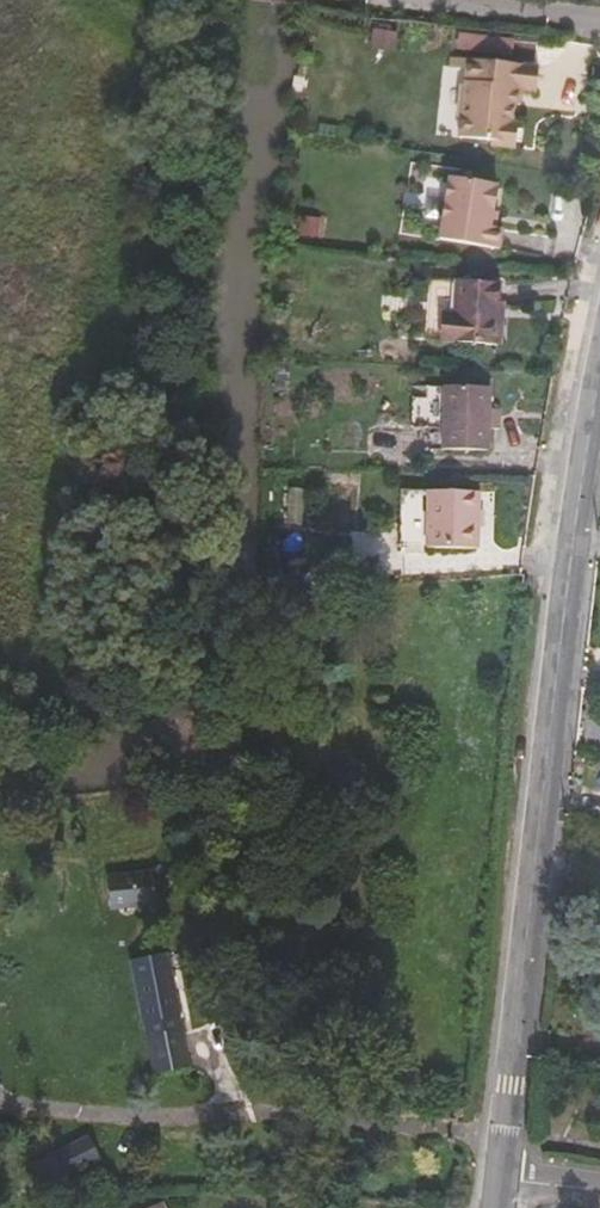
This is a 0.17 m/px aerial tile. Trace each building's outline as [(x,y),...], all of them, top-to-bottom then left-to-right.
[(489,152),(512,155),(516,130),(509,128),(512,111),(518,112),(521,96),(536,97),(538,75),(452,63),(450,74),(465,75),(458,143),(490,146),(489,152)] [(502,228),(498,227),(490,226),(492,211),(496,186),(450,178),(440,240),(499,249),(502,228)] [(490,226),(498,227),(499,212),(492,211),(490,226)] [(453,315),(448,315),(445,343),(495,346),(498,284),(455,281),(453,315)] [(445,343),(448,315),(440,314),(439,342),(445,343)] [(485,411),(486,389),(441,386),(439,449),(485,451),(485,429),(495,429),(495,411),(485,411)] [(399,548),(475,550),(476,493),(400,490),(399,548)] [(114,908),(155,905),(152,876),(110,880),(114,908)] [(138,974),(149,1036),(182,1030),(169,969),(138,974)] [(543,1060),(553,1061),(556,1030),(547,1028),(543,1060)] [(182,1030),(149,1036),(157,1075),(190,1067),(183,1033),(182,1030)] [(452,1115),(449,1142),(457,1143),(461,1116),(452,1115)] [(46,1188),(102,1159),(90,1137),(35,1164),(46,1188)]
